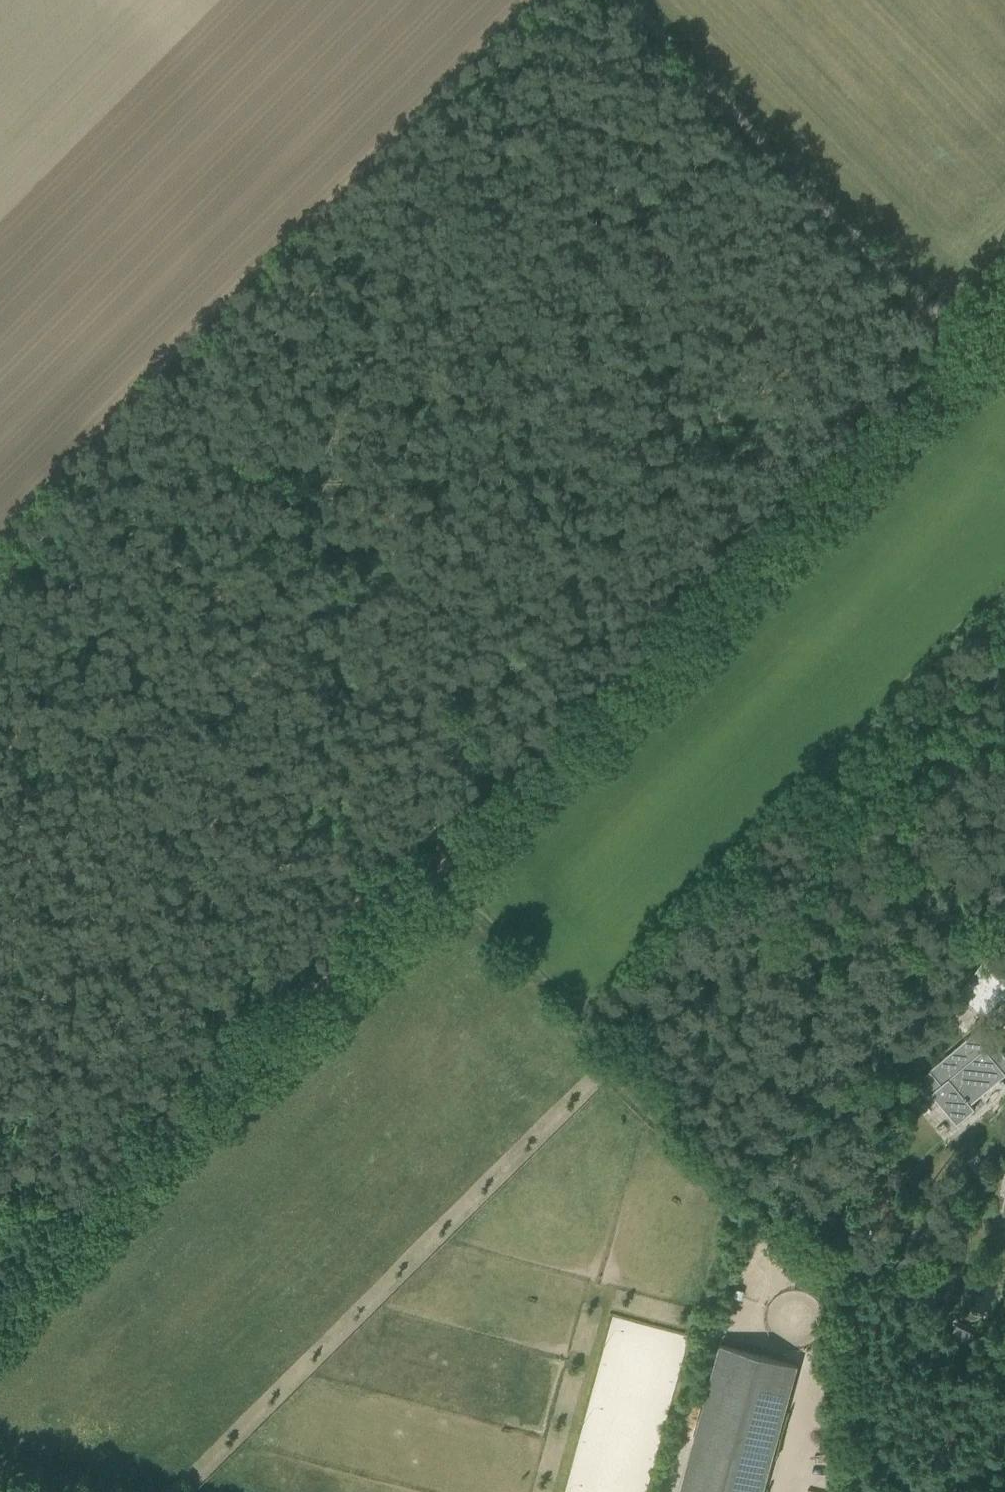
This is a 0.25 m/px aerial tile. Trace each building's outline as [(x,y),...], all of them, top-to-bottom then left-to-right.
[(960,993),(984,1017),(1004,996),(1004,978),(985,958),(985,959),(960,993)] [(971,1102),(999,1079),(1003,1084),(1004,1083),(1004,1056),(981,1027),(917,1080),(930,1096),(933,1093),(957,1123),(975,1108),(971,1102)] [(957,1324),(950,1338),(966,1346),(972,1332),(957,1324)] [(797,1364),(719,1343),(679,1491),(762,1491),(797,1364)]
